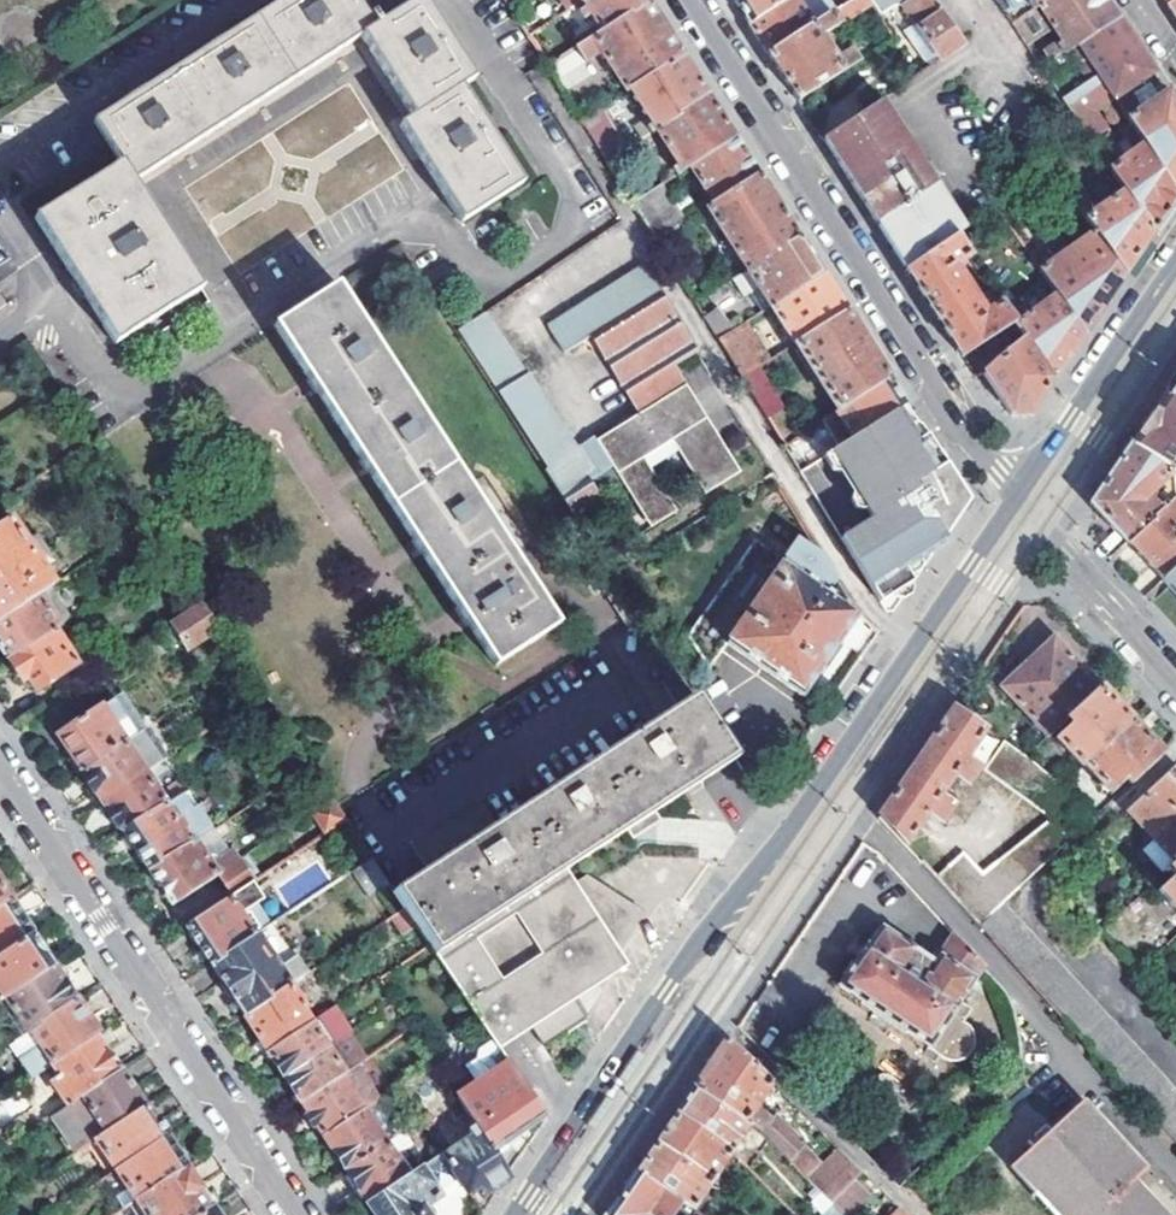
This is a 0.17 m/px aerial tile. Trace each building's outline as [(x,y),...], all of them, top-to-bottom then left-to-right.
[(116,342),(201,288),(133,182),(361,36),(412,116),(399,124),(463,222),(522,184),(484,122),(460,85),(473,77),(443,30),(424,0),(415,0),(411,3),(409,0),(279,0),(212,43),(129,97),(92,120),(120,163),(35,217),(79,286),(116,342)] [(583,2),(585,6),(578,11),(584,20),(591,15),(602,32),(650,2),(648,0),(585,0),(583,2)] [(750,24),(787,0),(735,0),(750,24)] [(750,24),(754,30),(769,54),(833,12),(837,8),(832,0),(787,0),(750,24)] [(873,5),(870,0),(852,0),(837,8),(833,12),(843,25),(873,5)] [(901,5),(915,24),(940,60),(964,45),(933,0),(897,0),(901,5)] [(1012,23),(1027,45),(1053,28),(1060,40),(1043,52),(1050,63),(1070,50),(1119,17),(1115,11),(1108,0),(1046,0),(1032,10),(1012,23)] [(1028,3),(1032,10),(1046,0),(1032,0),(1028,3)] [(602,32),(573,51),(580,64),(600,50),(626,92),(629,90),(684,56),(668,31),(650,2),(602,32)] [(833,12),(769,54),(784,77),(799,101),(861,58),(856,48),(837,59),(823,39),(843,25),(833,12)] [(1175,100),(1166,87),(1157,94),(1160,98),(1140,112),(1127,91),(1156,72),(1135,41),(1119,17),(1070,50),(1089,81),(1102,73),(1116,96),(1135,125),(1147,145),(1175,189),(1175,102),(1175,100)] [(904,31),(930,68),(940,60),(915,24),(904,31)] [(565,94),(589,79),(580,64),(573,51),(561,58),(548,67),(565,94)] [(684,56),(629,90),(650,124),(645,128),(650,136),(655,132),(710,97),(704,87),(684,56)] [(1062,97),(1123,188),(1154,234),(1167,214),(1175,201),(1175,189),(1147,145),(1142,148),(1138,151),(1128,135),(1117,142),(1109,132),(1112,130),(1098,108),(1116,96),(1102,73),(1089,81),(1062,97)] [(710,97),(655,132),(677,166),(671,169),(675,176),(688,168),(736,138),(730,129),(710,97)] [(582,120),(608,162),(638,143),(612,101),(582,120)] [(882,101),(823,139),(832,152),(852,184),(856,189),(878,225),(936,185),(882,101)] [(1135,125),(1129,129),(1142,148),(1147,145),(1135,125)] [(736,138),(688,168),(711,206),(760,175),(754,166),(736,138)] [(711,206),(706,209),(745,271),(800,236),(792,225),(760,175),(711,206)] [(936,185),(878,225),(900,258),(907,270),(959,235),(966,231),(936,185)] [(634,203),(656,241),(681,225),(658,187),(634,203)] [(1154,234),(1123,188),(1086,217),(1095,230),(1126,275),(1132,267),(1150,240),(1154,234)] [(1058,292),(1087,332),(1109,300),(1126,275),(1095,230),(1042,269),(1058,292)] [(201,278),(226,267),(210,231),(186,241),(201,278)] [(935,313),(964,359),(1002,333),(1017,322),(1002,302),(985,313),(954,263),(971,252),(959,235),(907,270),(935,313)] [(800,236),(745,271),(769,310),(824,275),(819,266),(800,236)] [(589,339),(636,416),(680,388),(670,370),(698,353),(645,268),(546,329),(563,356),(589,339)] [(824,275),(769,310),(793,348),(798,346),(848,313),(841,302),(824,275)] [(463,615),(494,664),(556,624),(343,285),(277,325),(314,383),(366,464),(418,544),(463,615)] [(1058,292),(1017,322),(1026,337),(1054,379),(1080,341),(1087,332),(1058,292)] [(718,308),(704,317),(720,342),(734,333),(718,308)] [(848,313),(798,346),(838,412),(891,379),(870,346),(848,313)] [(458,332),(581,523),(604,508),(589,483),(611,470),(594,443),(581,451),(563,449),(554,435),(558,431),(525,378),(522,379),(483,315),(458,332)] [(1002,333),(1012,350),(1026,337),(1017,322),(1002,333)] [(720,342),(744,380),(768,364),(745,326),(734,333),(720,342)] [(1012,350),(985,376),(1011,416),(1020,416),(1030,417),(1049,386),(1054,379),(1026,337),(1012,350)] [(838,412),(823,421),(839,446),(907,404),(903,397),(891,379),(838,412)] [(1167,395),(1161,404),(1175,413),(1175,382),(1167,395)] [(739,471),(680,388),(636,416),(594,443),(611,470),(638,514),(664,497),(641,460),(670,440),(705,493),(739,471)] [(799,470),(881,602),(914,581),(910,577),(906,570),(921,561),(938,551),(971,504),(907,404),(839,446),(799,470)] [(1161,404),(1140,435),(1134,445),(1175,474),(1175,413),(1161,404)] [(1134,445),(1126,457),(1097,500),(1097,504),(1098,509),(1106,518),(1129,542),(1172,502),(1175,498),(1175,474),(1134,445)] [(638,514),(648,529),(674,512),(664,497),(638,514)] [(1129,542),(1162,579),(1175,566),(1175,506),(1172,502),(1129,542)] [(0,523),(0,619),(38,594),(52,585),(8,518),(0,523)] [(824,556),(797,540),(727,644),(803,697),(861,614),(828,593),(839,580),(824,556)] [(910,577),(925,567),(921,561),(906,570),(910,577)] [(1162,579),(1175,594),(1175,566),(1162,579)] [(59,626),(38,594),(0,619),(0,649),(8,661),(54,629),(59,626)] [(203,601),(172,622),(190,647),(221,627),(203,601)] [(28,678),(36,689),(77,664),(54,629),(8,661),(22,681),(28,678)] [(1067,722),(1100,691),(1053,641),(1004,689),(1050,738),(1067,722)] [(1086,765),(1131,723),(1100,691),(1067,722),(1071,725),(1057,739),(1083,768),(1086,765)] [(695,696),(493,827),(423,872),(395,890),(436,953),(510,906),(564,871),(637,824),(640,822),(699,784),(736,761),(695,696)] [(58,734),(82,770),(124,742),(137,733),(114,698),(58,734)] [(918,763),(880,817),(905,846),(926,816),(940,824),(954,802),(941,792),(952,776),(966,786),(981,764),(967,755),(985,729),(955,708),(918,763)] [(1162,756),(1131,723),(1086,765),(1113,794),(1128,778),(1133,783),(1162,756)] [(145,772),(124,742),(82,770),(102,801),(145,772)] [(1002,742),(983,770),(1053,816),(1057,819),(1076,796),(1002,742)] [(1131,811),(1175,857),(1175,770),(1175,769),(1131,811)] [(145,772),(102,801),(121,830),(164,801),(145,772)] [(164,801),(121,830),(146,867),(193,838),(212,826),(186,787),(164,801)] [(250,849),(268,872),(347,819),(332,795),(250,849)] [(409,847),(423,872),(493,827),(477,802),(409,847)] [(964,851),(935,878),(979,925),(1072,838),(1057,819),(1053,816),(983,873),(964,851)] [(193,838),(146,867),(172,904),(216,876),(231,896),(252,882),(255,880),(234,846),(209,863),(193,838)] [(377,901),(395,890),(373,857),(355,870),(377,901)] [(1174,873),(1156,890),(1175,911),(1175,864),(1170,870),(1174,873)] [(600,927),(574,886),(564,871),(510,906),(572,1002),(600,984),(626,967),(616,952),(600,927)] [(586,878),(574,886),(600,927),(616,952),(642,915),(625,904),(586,878)] [(252,882),(185,928),(210,964),(273,924),(257,902),(263,898),(252,882)] [(8,900),(0,887),(0,906),(8,900)] [(32,935),(8,900),(0,906),(0,956),(32,935)] [(499,1047),(528,1029),(572,1002),(510,906),(436,953),(499,1047)] [(210,964),(243,1014),(288,984),(305,972),(273,924),(210,964)] [(882,931),(842,991),(947,1055),(956,1059),(965,1057),(973,1052),(979,1043),(979,1031),(971,1019),(979,1007),(966,999),(987,967),(957,936),(936,968),(882,931)] [(3,997),(51,965),(32,935),(0,956),(0,999),(3,997)] [(3,997),(26,1033),(29,1031),(75,1000),(51,965),(3,997)] [(243,1014),(267,1050),(312,1022),(288,984),(243,1014)] [(39,1046),(17,1061),(28,1078),(50,1064),(96,1033),(75,1000),(29,1031),(39,1046)] [(584,1019),(572,1002),(528,1029),(541,1047),(584,1019)] [(267,1050),(282,1074),(327,1045),(320,1034),(332,1027),(323,1014),(312,1022),(267,1050)] [(56,1076),(48,1081),(64,1106),(120,1069),(96,1033),(50,1064),(56,1076)] [(772,1082),(729,1039),(716,1058),(702,1077),(696,1086),(750,1124),(791,1157),(799,1147),(770,1115),(764,1118),(753,1108),(772,1082)] [(282,1074),(300,1100),(340,1073),(343,1070),(327,1045),(282,1074)] [(456,1096),(480,1132),(491,1149),(544,1115),(508,1061),(456,1096)] [(50,1115),(75,1153),(94,1140),(145,1107),(120,1069),(64,1106),(50,1115)] [(300,1100),(323,1136),(364,1109),(340,1073),(300,1100)] [(750,1124),(696,1086),(682,1107),(677,1115),(732,1152),(750,1124)] [(1085,1100),(1014,1164),(1060,1214),(1165,1214),(1147,1196),(1134,1180),(1147,1169),(1085,1100)] [(94,1140),(114,1171),(165,1137),(145,1107),(94,1140)] [(323,1136),(345,1169),(385,1142),(364,1109),(323,1136)] [(732,1152),(677,1115),(664,1133),(658,1142),(713,1180),(732,1152)] [(345,1169),(367,1202),(407,1176),(395,1158),(410,1148),(400,1132),(385,1142),(345,1169)] [(480,1132),(445,1155),(460,1177),(469,1190),(483,1183),(487,1190),(508,1175),(491,1149),(480,1132)] [(165,1137),(114,1171),(134,1202),(185,1167),(165,1137)] [(713,1180),(658,1142),(644,1164),(639,1172),(681,1199),(694,1208),(713,1180)] [(791,1157),(833,1203),(858,1179),(864,1173),(839,1148),(819,1167),(799,1147),(791,1157)] [(443,1152),(425,1163),(442,1188),(460,1177),(445,1155),(443,1152)] [(143,1214),(200,1214),(211,1207),(185,1167),(134,1202),(143,1214)] [(407,1176),(367,1202),(376,1214),(428,1214),(429,1214),(422,1204),(438,1193),(420,1167),(407,1176)] [(608,1214),(670,1214),(681,1199),(639,1172),(634,1179),(622,1196),(608,1214)] [(844,1214),(847,1214),(877,1187),(867,1177),(862,1182),(858,1179),(833,1203),(844,1214)] [(211,1207),(200,1214),(217,1214),(211,1207)]
